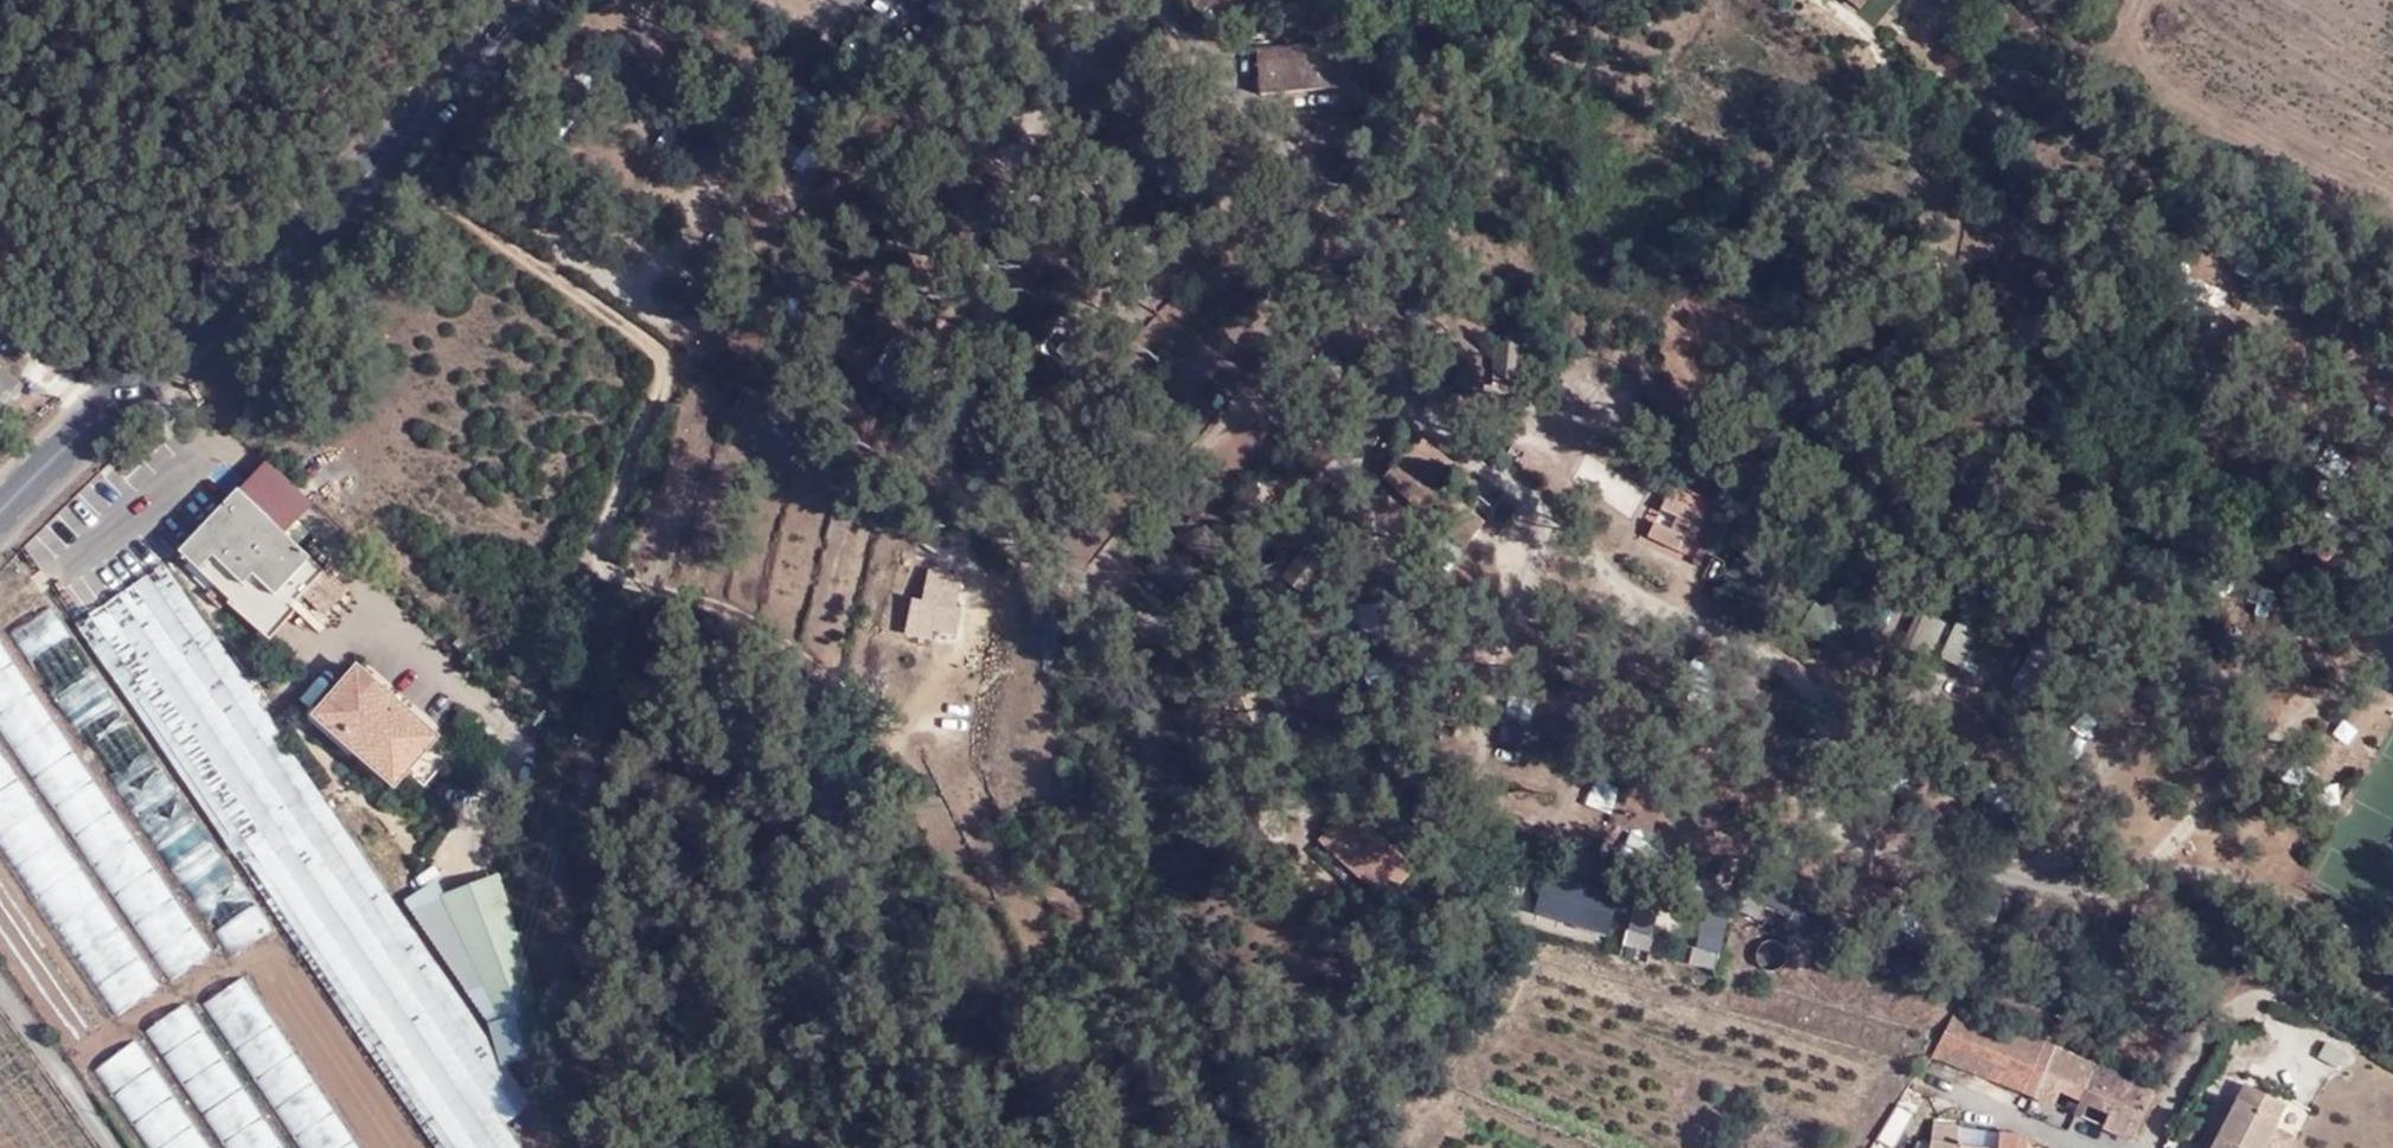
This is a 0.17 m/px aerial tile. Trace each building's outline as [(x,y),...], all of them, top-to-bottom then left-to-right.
[(1368,38),(1257,48),(1262,97),(1373,86),(1368,38)] [(1024,178),(1031,159),(1005,150),(998,169),(1024,178)] [(20,383),(0,368),(0,409),(20,383)] [(1463,472),(1422,438),(1400,464),(1441,498),(1463,472)] [(267,634),(322,568),(235,490),(180,555),(267,634)] [(1689,524),(1695,507),(1667,496),(1661,510),(1676,517),(1671,529),(1656,523),(1651,537),(1678,548),(1684,536),(1693,540),(1698,527),(1689,524)] [(506,1121),(533,1103),(170,565),(77,621),(437,1147),(523,1147),(506,1121)] [(955,609),(956,589),(925,584),(923,602),(936,604),(932,632),(955,635),(959,610),(955,609)] [(232,952),(271,925),(53,607),(14,634),(232,952)] [(0,639),(0,728),(172,974),(213,943),(0,639)] [(393,780),(432,734),(354,669),(315,714),(393,780)] [(119,1013),(161,985),(0,753),(0,841),(119,1013)] [(1315,840),(1385,898),(1415,862),(1345,804),(1315,840)] [(527,974),(498,869),(413,909),(467,988),(482,983),(500,1022),(536,1007),(527,974)] [(1537,870),(1526,915),(1607,935),(1618,890),(1537,870)] [(1763,970),(1773,970),(1782,965),(1784,954),(1780,946),(1772,941),(1764,943),(1756,952),(1758,962),(1763,970)] [(202,1003),(300,1147),(364,1147),(245,974),(202,1003)] [(1961,1001),(1931,1057),(2032,1099),(2058,1042),(2061,1040),(1961,1001)] [(144,1031),(223,1147),(285,1147),(186,1002),(144,1031)] [(93,1070),(147,1147),(208,1147),(135,1041),(93,1070)] [(2159,1088),(2058,1042),(2032,1099),(2053,1109),(2060,1094),(2079,1102),(2073,1114),(2082,1118),(2087,1106),(2108,1116),(2102,1129),(2134,1143),(2159,1088)] [(2210,1147),(2269,1147),(2291,1105),(2245,1081),(2210,1147)] [(1904,1127),(1882,1118),(1870,1147),(1895,1147),(1904,1127)] [(1932,1121),(1930,1147),(2032,1147),(2033,1134),(2000,1131),(1998,1147),(1961,1145),(1963,1124),(1932,1121)]
